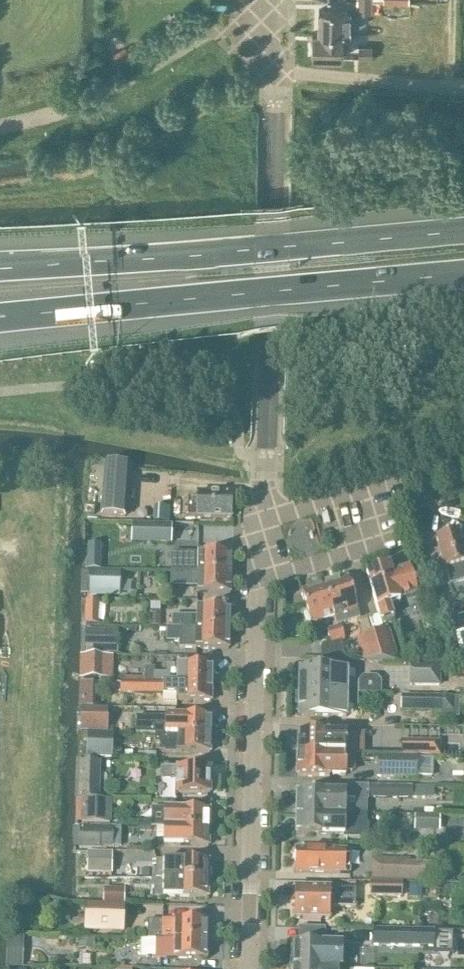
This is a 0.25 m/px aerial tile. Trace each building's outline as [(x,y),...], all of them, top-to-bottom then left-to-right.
[(357,1),(357,12),(371,13),(371,1),(357,1)] [(383,2),(371,1),(371,13),(371,15),(409,16),(409,3),(383,3),(383,2)] [(318,8),(318,32),(343,33),(349,33),(350,9),(318,8)] [(343,57),(343,33),(318,32),(312,32),(311,56),(343,57)] [(381,46),(358,45),(358,58),(381,58),(381,46)] [(97,464),(94,517),(118,519),(119,509),(121,465),(97,464)] [(233,495),(197,494),(197,499),(188,499),(187,518),(232,519),(233,495)] [(133,524),(132,544),(171,545),(172,526),(143,524),(133,524)] [(436,540),(446,572),(450,587),(463,583),(463,554),(458,533),(436,540)] [(102,545),(101,570),(112,571),(113,545),(102,545)] [(172,553),(172,573),(197,574),(197,573),(231,574),(231,555),(198,554),(172,553)] [(87,557),(87,571),(101,571),(101,558),(87,557)] [(390,567),(367,574),(379,615),(369,618),(374,635),(375,639),(382,662),(394,662),(399,662),(389,630),(385,631),(383,626),(395,622),(390,607),(401,603),(400,599),(417,594),(416,593),(418,591),(415,582),(413,581),(409,571),(393,576),(390,567)] [(89,595),(89,597),(119,598),(119,573),(89,572),(89,573),(89,595)] [(172,573),(171,586),(197,587),(197,593),(230,594),(231,574),(197,573),(197,574),(172,573)] [(347,580),(324,587),(334,619),(337,628),(360,620),(347,580)] [(324,587),(301,594),(307,612),(304,614),(307,623),(310,623),(311,626),(334,619),(324,587)] [(99,602),(85,601),(85,625),(99,626),(99,602)] [(173,617),(172,629),(179,629),(196,629),(229,630),(230,610),(197,610),(197,617),(173,617)] [(149,615),(149,627),(161,627),(161,615),(149,615)] [(451,621),(461,652),(463,651),(463,617),(451,621)] [(348,625),(337,628),(341,641),(352,638),(348,625)] [(322,646),(321,660),(347,661),(341,641),(337,628),(327,631),(331,643),(322,646)] [(167,629),(166,643),(179,643),(179,649),(196,649),(229,650),(229,630),(196,629),(179,629),(172,629),(167,629)] [(85,630),(85,654),(105,655),(106,631),(85,630)] [(374,635),(358,639),(365,661),(368,662),(382,662),(375,639),(374,635)] [(85,655),(84,682),(101,682),(101,656),(85,655)] [(166,674),(166,684),(212,685),(213,667),(177,666),(167,666),(166,674)] [(440,666),(410,666),(410,687),(440,686),(440,666)] [(300,670),(300,692),(317,692),(317,696),(333,696),(333,697),(348,697),(348,695),(357,695),(358,683),(348,683),(349,670),(300,670)] [(359,682),(358,695),(382,695),(382,682),(377,677),(364,677),(359,682)] [(122,683),(122,694),(164,695),(164,696),(164,702),(177,702),(212,703),(212,685),(166,684),(144,683),(138,683),(125,683),(122,683)] [(300,692),(299,718),(348,719),(349,706),(357,707),(357,695),(348,695),(348,697),(333,697),(333,696),(317,696),(317,692),(300,692)] [(403,697),(403,712),(441,713),(441,711),(458,711),(459,699),(441,698),(403,697)] [(81,709),(80,729),(110,730),(111,710),(81,709)] [(139,717),(139,735),(156,736),(211,736),(211,718),(179,718),(167,718),(139,717)] [(298,756),(351,757),(365,757),(365,735),(298,733),(298,756)] [(112,735),(88,734),(87,759),(111,759),(112,735)] [(211,754),(211,736),(156,736),(156,744),(160,744),(160,752),(166,752),(166,754),(211,754)] [(414,756),(437,756),(437,742),(414,742),(403,741),(402,755),(414,756)] [(351,768),(351,757),(298,756),(297,777),(345,778),(345,767),(351,768)] [(377,778),(417,779),(417,776),(417,759),(417,758),(377,757),(377,778)] [(417,759),(417,776),(433,777),(433,759),(417,759)] [(93,801),(99,801),(101,762),(80,761),(78,801),(93,801)] [(210,770),(162,769),(162,781),(177,781),(177,794),(210,795),(210,792),(213,792),(213,782),(210,782),(210,770)] [(370,787),(370,799),(413,799),(413,788),(370,787)] [(345,822),(345,817),(345,794),(297,793),(297,816),(340,817),(339,822),(345,822)] [(110,801),(99,801),(93,801),(78,801),(77,824),(109,825),(110,801)] [(152,809),(152,828),(165,829),(209,830),(209,811),(152,809)] [(357,818),(345,817),(345,822),(339,822),(340,817),(297,816),(296,835),(344,836),(344,837),(367,838),(370,835),(370,824),(367,822),(367,815),(357,815),(357,818)] [(439,817),(415,816),(414,832),(439,832),(439,817)] [(114,827),(80,827),(80,849),(100,850),(101,848),(113,848),(114,827)] [(165,829),(164,846),(209,847),(209,830),(165,829)] [(296,852),(295,873),(340,874),(351,874),(351,853),(340,853),(296,852)] [(112,855),(88,854),(88,874),(111,874),(112,855)] [(380,880),(409,881),(429,881),(429,865),(409,864),(409,861),(381,860),(380,880)] [(156,862),(156,880),(209,881),(209,863),(156,862)] [(209,899),(209,881),(156,880),(152,880),(152,888),(154,889),(154,898),(209,899)] [(401,884),(371,883),(371,897),(400,898),(401,884)] [(409,886),(409,899),(421,899),(421,887),(409,886)] [(330,889),(295,889),(294,919),(330,920),(330,909),(355,909),(356,891),(330,890),(330,889)] [(124,890),(104,890),(104,904),(124,904),(124,890)] [(124,907),(86,905),(86,920),(123,922),(124,907)] [(20,920),(11,924),(15,935),(24,930),(20,920)] [(148,921),(148,941),(156,941),(207,942),(208,922),(148,921)] [(373,930),(373,947),(432,949),(432,955),(454,956),(455,932),(373,930)] [(9,936),(7,968),(8,968),(23,968),(24,937),(9,936)] [(96,939),(79,939),(78,950),(95,951),(96,939)] [(156,958),(156,960),(207,961),(207,942),(156,941),(156,958)] [(325,968),(344,968),(344,946),(326,946),(326,944),(294,943),(294,968),(325,968)]
